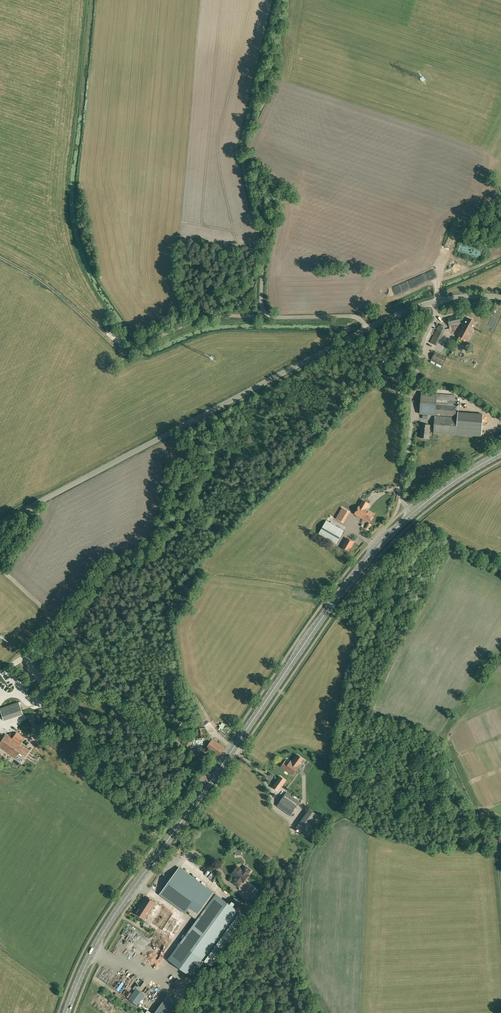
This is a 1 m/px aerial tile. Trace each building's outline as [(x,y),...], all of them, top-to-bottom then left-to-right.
[(461,323),(459,315),(447,318),(449,326),(461,323)] [(473,328),(476,322),(468,318),(465,323),(464,323),(457,335),(467,340),(474,328),(473,328)] [(445,329),(439,325),(430,342),(436,345),(440,338),(441,338),(445,329)] [(435,352),(431,360),(443,365),(447,357),(435,352)] [(421,393),(420,414),(438,415),(456,417),(457,395),(437,394),(421,393)] [(434,433),(439,433),(481,436),(483,414),(458,413),(458,418),(440,416),(435,416),(434,433)] [(428,438),(430,425),(421,424),(420,437),(428,438)] [(370,522),(374,514),(365,509),(368,504),(363,500),(360,506),(359,505),(354,514),(370,522)] [(342,509),(336,518),(343,522),(349,512),(346,510),(342,508),(342,509)] [(344,530),(326,520),(319,534),(336,544),(344,530)] [(354,542),(347,538),(342,547),(349,551),(354,542)] [(0,708),(0,710),(3,720),(22,713),(18,702),(0,708)] [(197,738),(207,737),(206,727),(196,729),(197,738)] [(29,750),(20,744),(24,738),(16,732),(12,738),(6,734),(0,742),(0,747),(15,757),(19,751),(25,756),(29,750)] [(219,757),(225,748),(212,739),(206,748),(219,757)] [(302,764),(305,760),(303,759),(302,758),(297,755),(292,762),(291,761),(289,763),(286,761),(285,762),(281,767),(293,775),(295,771),(299,766),(298,766),(299,765),(301,762),(302,764)] [(278,790),(280,787),(284,782),(281,780),(279,779),(273,787),(278,790)] [(299,802),(286,793),(277,805),(290,814),(299,802)] [(322,818),(310,809),(297,827),(309,836),(322,818)] [(237,866),(232,874),(236,877),(232,882),(238,887),(242,881),(243,882),(249,875),(248,874),(251,870),(245,866),(242,870),(237,866)] [(179,868),(160,894),(162,896),(185,913),(190,906),(201,914),(216,894),(204,886),(182,869),(179,868)] [(262,893),(257,890),(251,899),(255,902),(262,893)] [(180,943),(168,959),(193,977),(205,960),(211,965),(246,917),(240,912),(233,906),(230,904),(216,894),(201,914),(180,943)] [(173,937),(184,920),(173,913),(145,896),(139,907),(135,913),(145,919),(148,915),(150,916),(151,914),(155,917),(151,923),(173,937)] [(138,936),(139,932),(136,931),(133,937),(142,941),(144,935),(142,934),(141,937),(138,936)] [(129,990),(126,994),(134,999),(137,996),(129,990)]
